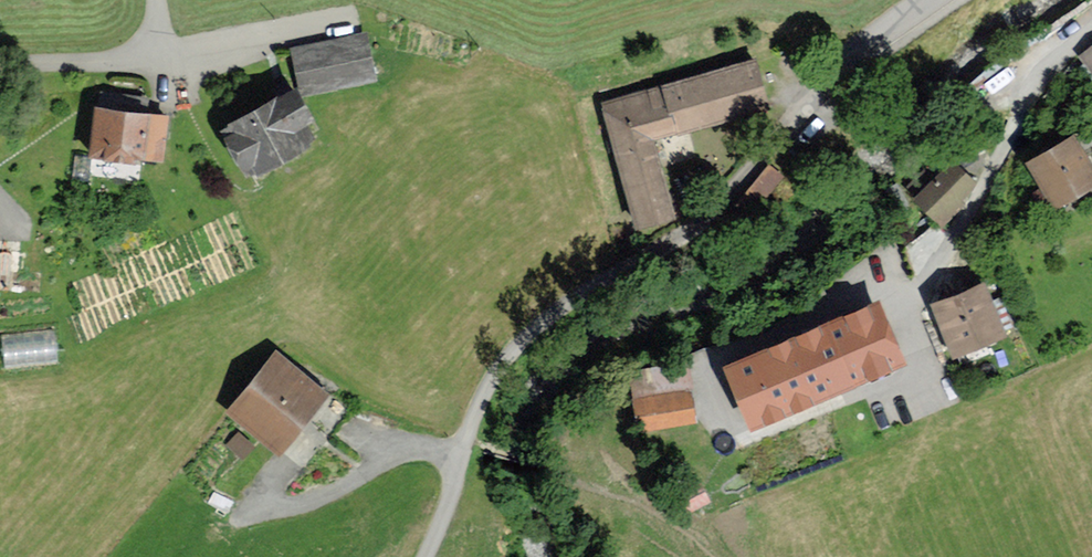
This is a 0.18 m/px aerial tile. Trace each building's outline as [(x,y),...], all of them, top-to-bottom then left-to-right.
[(363,34),(293,48),(302,94),(372,80),(363,34)] [(1080,54),(1091,67),(1091,44),(1080,54)] [(756,58),(600,102),(636,231),(676,220),(654,141),(770,108),(756,58)] [(293,93),(226,130),(251,175),(313,141),(303,123),(309,120),(293,93)] [(166,119),(98,110),(91,155),(160,164),(166,119)] [(1031,165),(1056,207),(1091,185),(1091,170),(1074,139),(1031,165)] [(766,162),(742,192),(761,208),(786,177),(766,162)] [(917,199),(942,224),(960,205),(956,202),(974,184),(953,163),(917,199)] [(933,305),(953,357),(1003,337),(983,286),(933,305)] [(797,341),(730,367),(754,427),(902,368),(878,309),(797,341)] [(53,330),(2,333),(4,361),(55,359),(53,330)] [(327,394),(279,354),(231,412),(279,452),(327,394)] [(633,372),(641,431),(691,424),(682,365),(633,372)]
